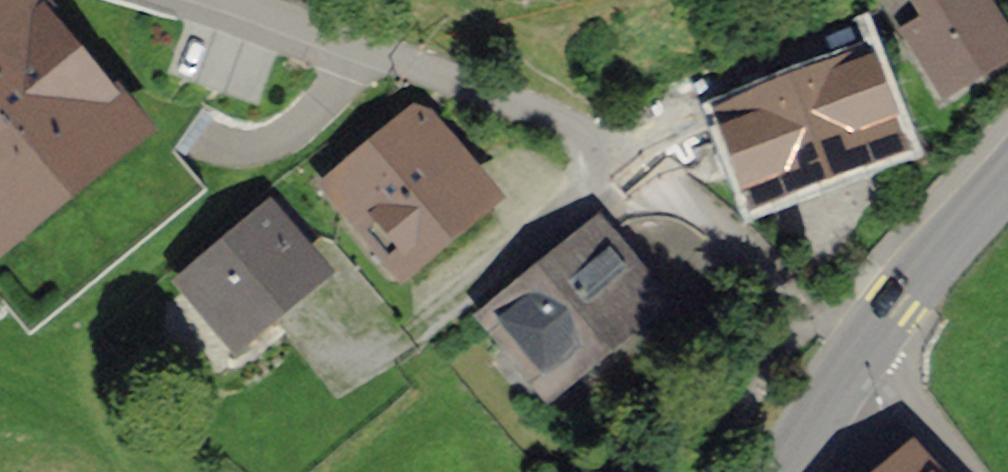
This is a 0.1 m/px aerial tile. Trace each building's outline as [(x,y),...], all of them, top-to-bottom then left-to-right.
[(0,6),(0,247),(142,130),(34,0),(7,0),(0,6)] [(981,0),(879,0),(902,40),(913,34),(950,99),(1007,66),(1007,46),(981,0)] [(886,138),(858,68),(731,117),(758,187),(886,138)] [(417,111),(307,193),(380,290),(490,208),(417,111)] [(320,285),(254,198),(172,260),(176,266),(238,347),(320,285)] [(654,302),(591,225),(456,336),(519,412),(654,302)]
